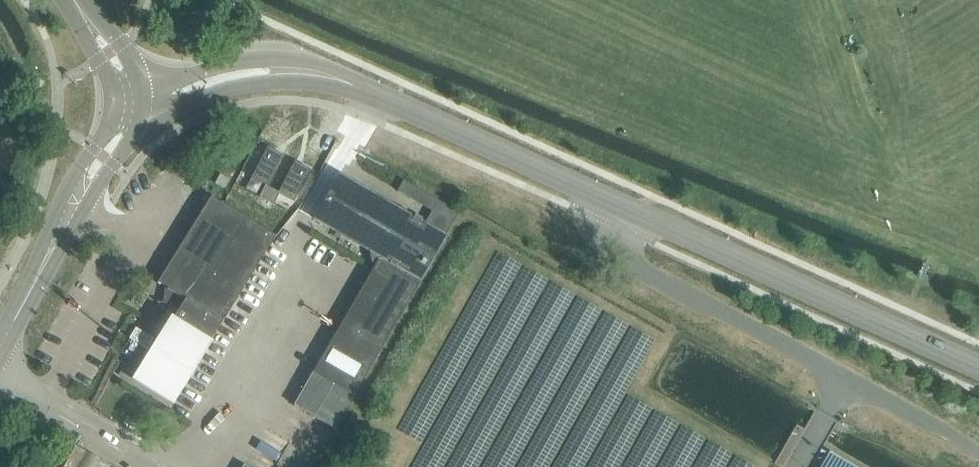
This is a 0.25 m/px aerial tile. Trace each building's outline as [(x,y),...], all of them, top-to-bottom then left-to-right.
[(260,161),(251,178),(266,186),(267,187),(282,158),(266,150),(260,161)] [(293,164),(279,193),(280,193),(295,201),(304,184),(309,173),(293,164)] [(313,373),(353,396),(445,238),(444,238),(458,213),(438,202),(424,226),(339,177),(315,219),(380,258),(378,261),(377,261),(377,262),(378,263),(371,274),(370,273),(369,275),(370,275),(364,286),(363,285),(362,287),(363,288),(357,298),(356,297),(355,300),(356,300),(350,310),(349,310),(348,311),(349,312),(343,323),(342,322),(341,324),(342,324),(336,335),(335,334),(334,336),(335,337),(329,347),(328,346),(327,348),(328,349),(322,359),(321,359),(320,361),(321,361),(315,372),(313,371),(313,373)] [(266,186),(260,197),(267,200),(270,194),(273,190),(267,187),(266,186)] [(270,194),(267,200),(274,204),(280,193),(279,193),(273,190),(270,194)] [(261,228),(252,222),(211,196),(157,283),(171,292),(165,303),(162,302),(157,302),(157,303),(164,304),(167,305),(171,306),(175,308),(179,310),(136,379),(173,402),(222,323),(222,324),(276,237),(261,228)] [(131,302),(141,308),(149,295),(138,289),(131,302)] [(158,342),(155,340),(141,331),(134,342),(152,353),(158,342)] [(335,430),(337,426),(353,396),(313,373),(294,406),(335,430)] [(64,466),(78,466),(87,451),(76,445),(64,466)] [(829,453),(821,466),(854,466),(829,453)]
